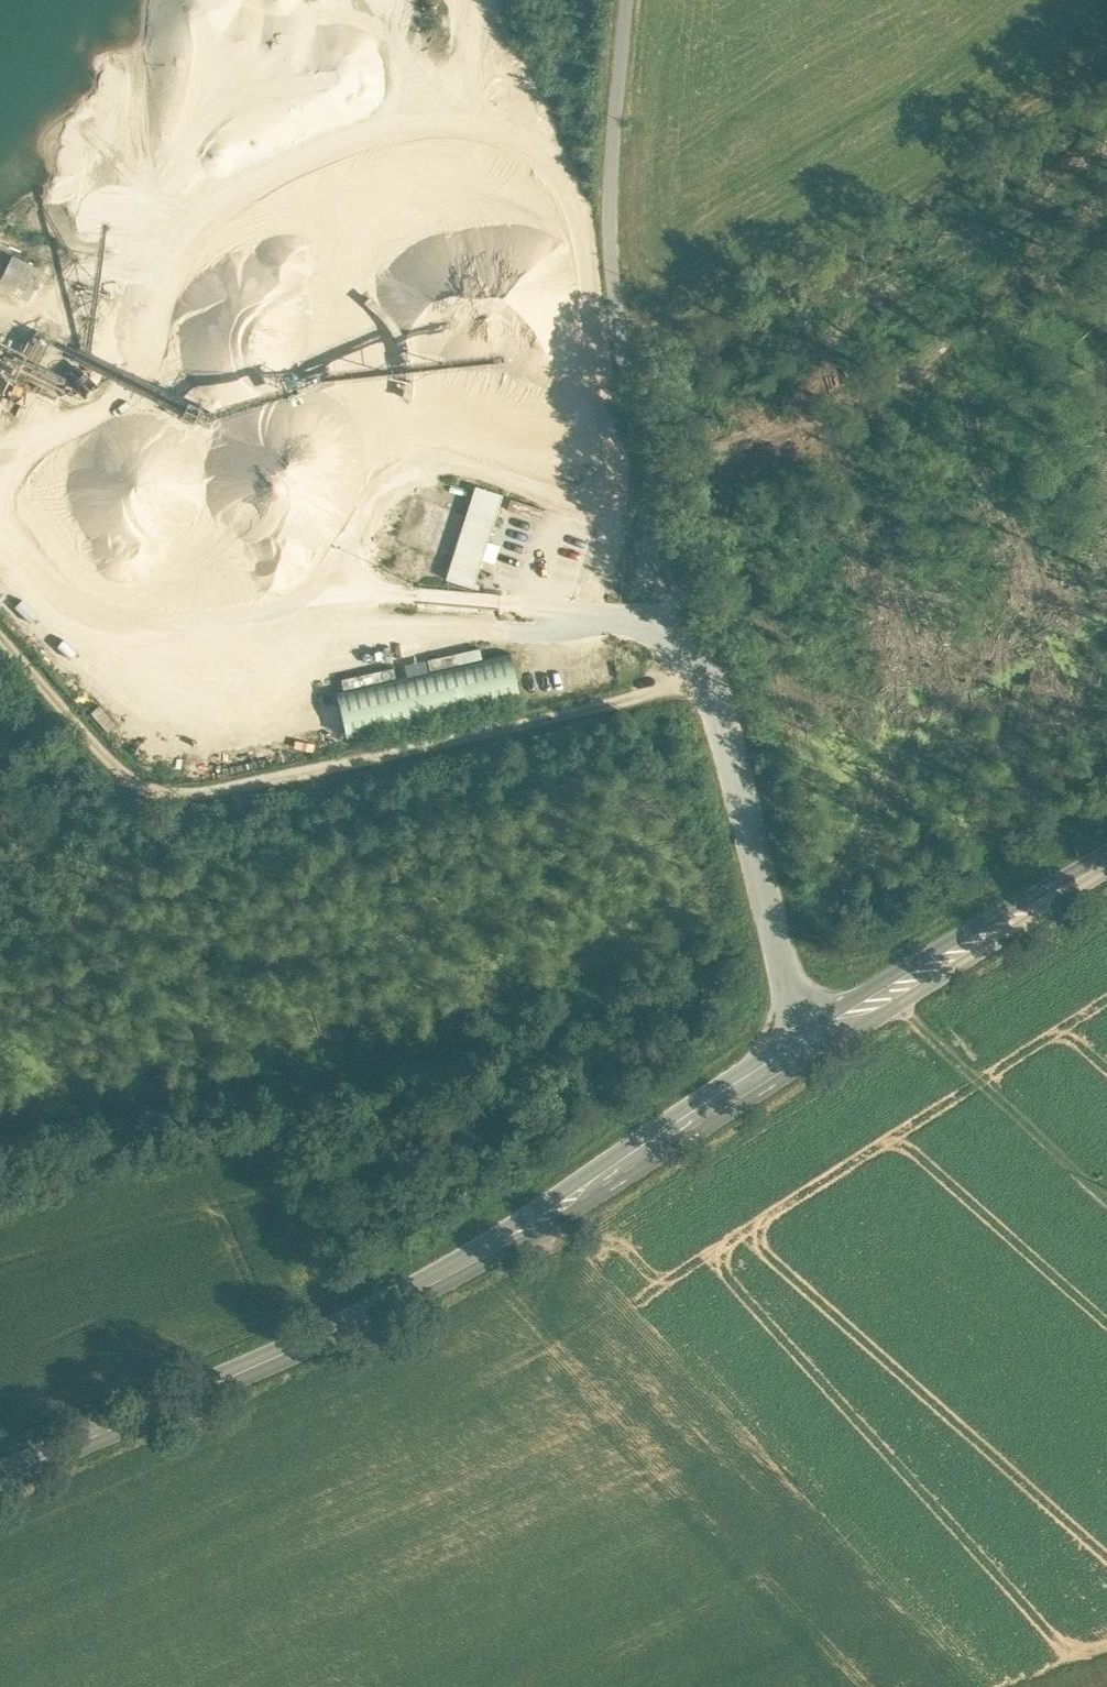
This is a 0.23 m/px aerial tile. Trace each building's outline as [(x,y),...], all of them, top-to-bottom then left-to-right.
[(13,254),(1,278),(25,289),(36,266),(13,254)] [(36,323),(28,342),(56,354),(60,345),(64,336),(36,323)] [(14,373),(25,349),(0,338),(0,367),(14,373)] [(503,494),(478,486),(448,578),(473,586),(503,494)] [(533,513),(535,505),(505,497),(503,505),(533,513)] [(419,669),(479,654),(476,644),(416,658),(419,669)] [(511,652),(337,691),(348,738),(522,699),(511,652)]
